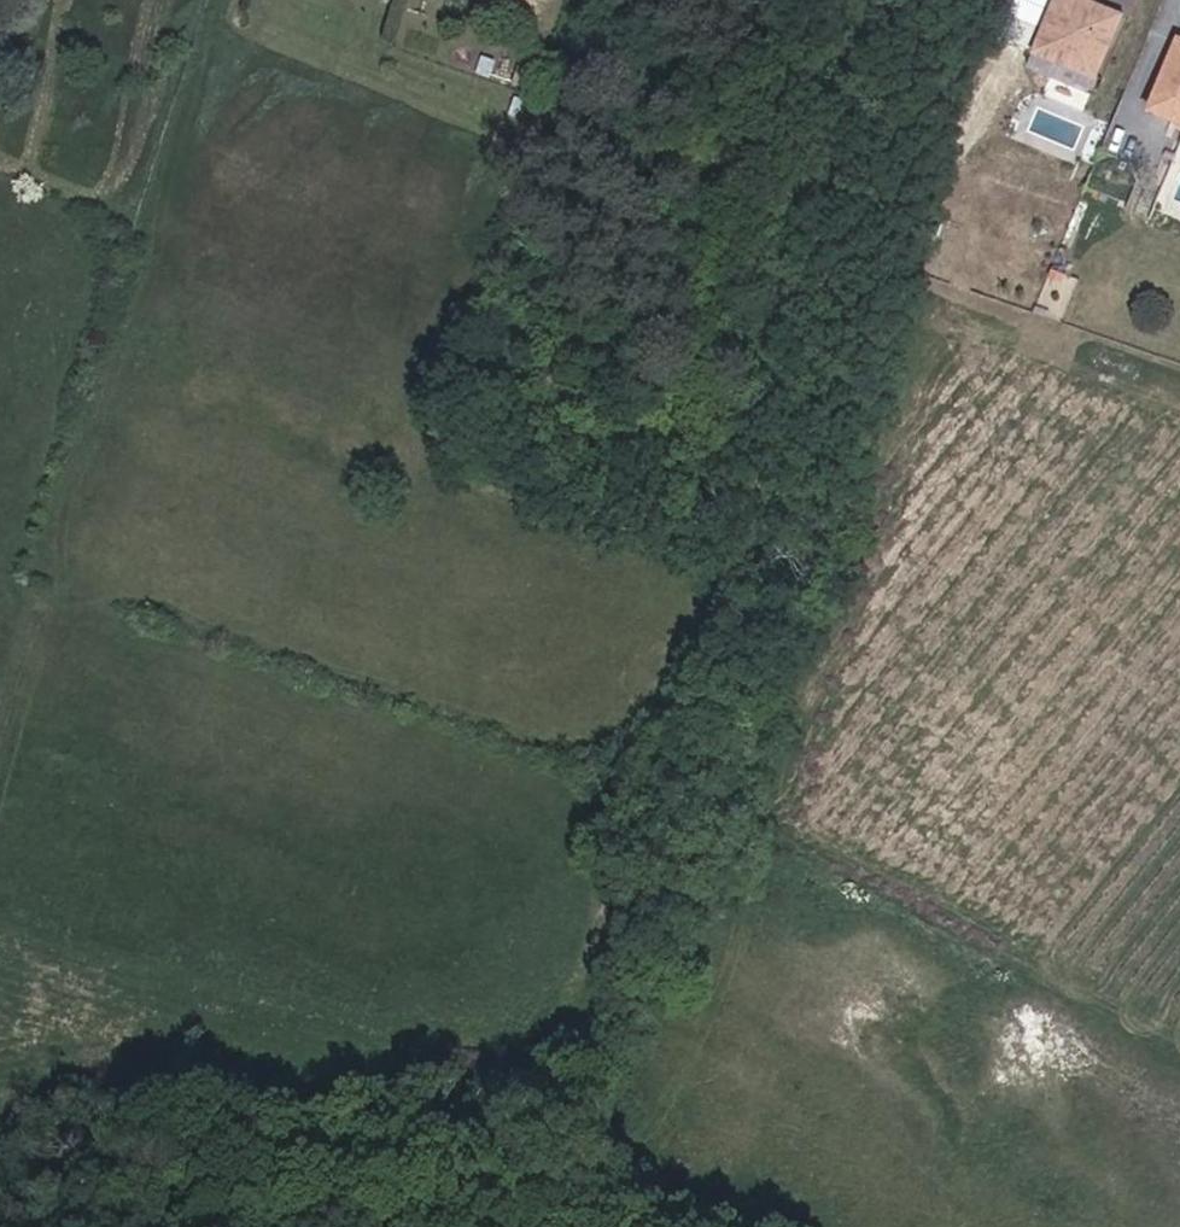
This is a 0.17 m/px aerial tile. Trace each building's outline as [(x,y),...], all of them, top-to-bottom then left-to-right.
[(1035,49),(1028,66),(1088,90),(1095,73),(1119,11),(1092,0),(1054,0),(1035,49)] [(1178,35),(1175,43),(1150,105),(1178,116),(1179,117),(1179,36),(1178,35)]
